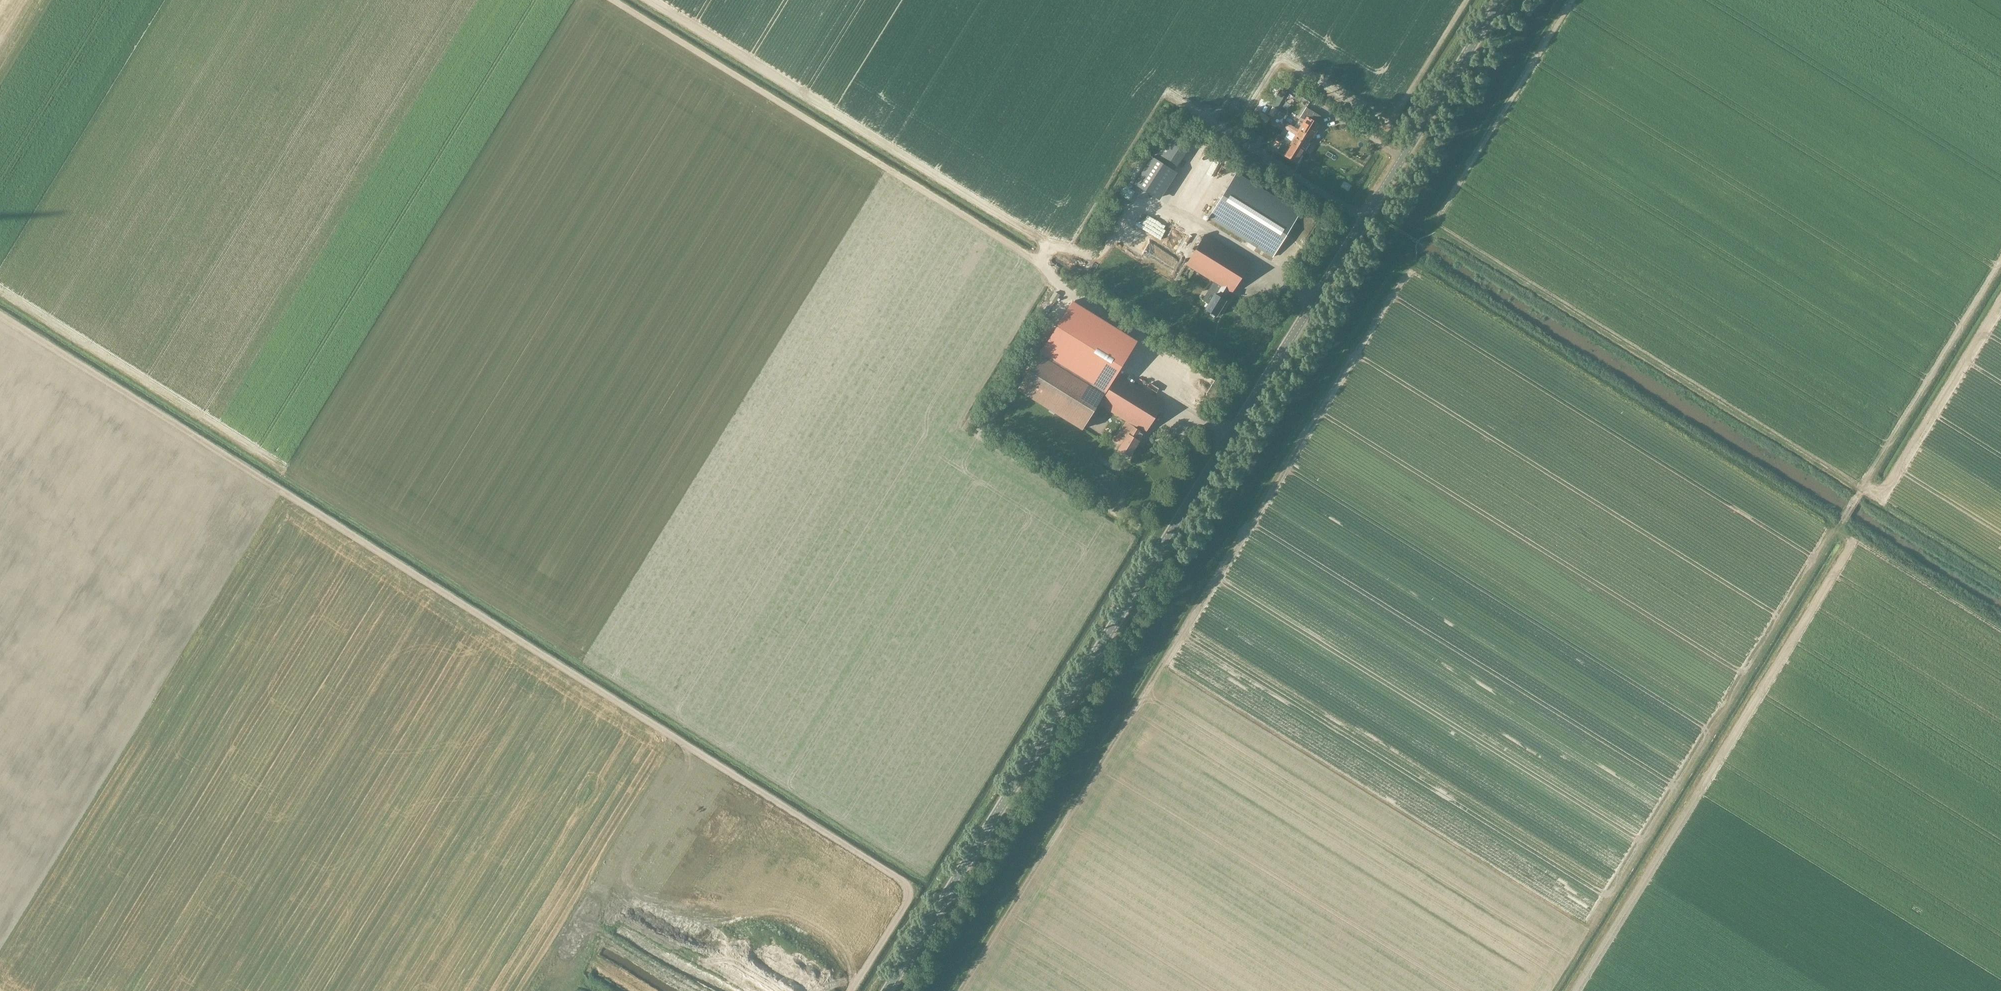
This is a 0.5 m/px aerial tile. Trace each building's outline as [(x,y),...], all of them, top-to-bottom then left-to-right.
[(1268,113),(1273,117),(1278,109),(1272,106),(1268,113)] [(1304,120),(1299,129),(1312,137),(1319,125),(1316,123),(1320,116),(1305,107),(1299,116),(1304,120)] [(1270,117),(1256,108),(1255,108),(1250,117),(1265,126),(1270,117)] [(1312,137),(1299,129),(1287,122),(1285,127),(1296,134),(1291,142),(1304,150),(1312,137)] [(1190,144),(1168,129),(1150,156),(1163,165),(1173,171),(1190,144)] [(1251,131),(1242,145),(1252,152),(1262,138),(1251,131)] [(1283,154),(1296,163),(1304,150),(1291,142),(1279,134),(1276,139),(1282,143),(1277,150),(1283,154)] [(1146,192),(1163,165),(1150,156),(1133,183),(1146,192)] [(1200,162),(1194,172),(1210,180),(1216,170),(1200,162)] [(1236,173),(1209,217),(1272,257),(1299,213),(1236,173)] [(1146,194),(1161,204),(1175,184),(1159,174),(1146,194)] [(1154,225),(1149,236),(1172,246),(1177,235),(1154,225)] [(1186,265),(1213,282),(1228,291),(1231,293),(1250,263),(1204,234),(1186,265)] [(1153,257),(1166,262),(1169,254),(1156,250),(1153,257)] [(1180,250),(1174,262),(1179,265),(1185,253),(1180,250)] [(1223,300),(1228,291),(1213,282),(1208,291),(1213,294),(1204,309),(1215,316),(1225,301),(1223,300)] [(1072,301),(1040,353),(1106,393),(1111,384),(1110,383),(1136,341),(1072,301)] [(1118,374),(1111,384),(1106,393),(1040,353),(1031,368),(1026,365),(1023,371),(1027,374),(1017,389),(1081,428),(1096,403),(1134,426),(1143,432),(1144,433),(1163,402),(1118,374)] [(1133,372),(1156,387),(1159,383),(1136,367),(1133,372)] [(1143,433),(1143,432),(1134,426),(1133,427),(1129,434),(1127,434),(1118,449),(1129,456),(1138,441),(1138,440),(1143,433)]
